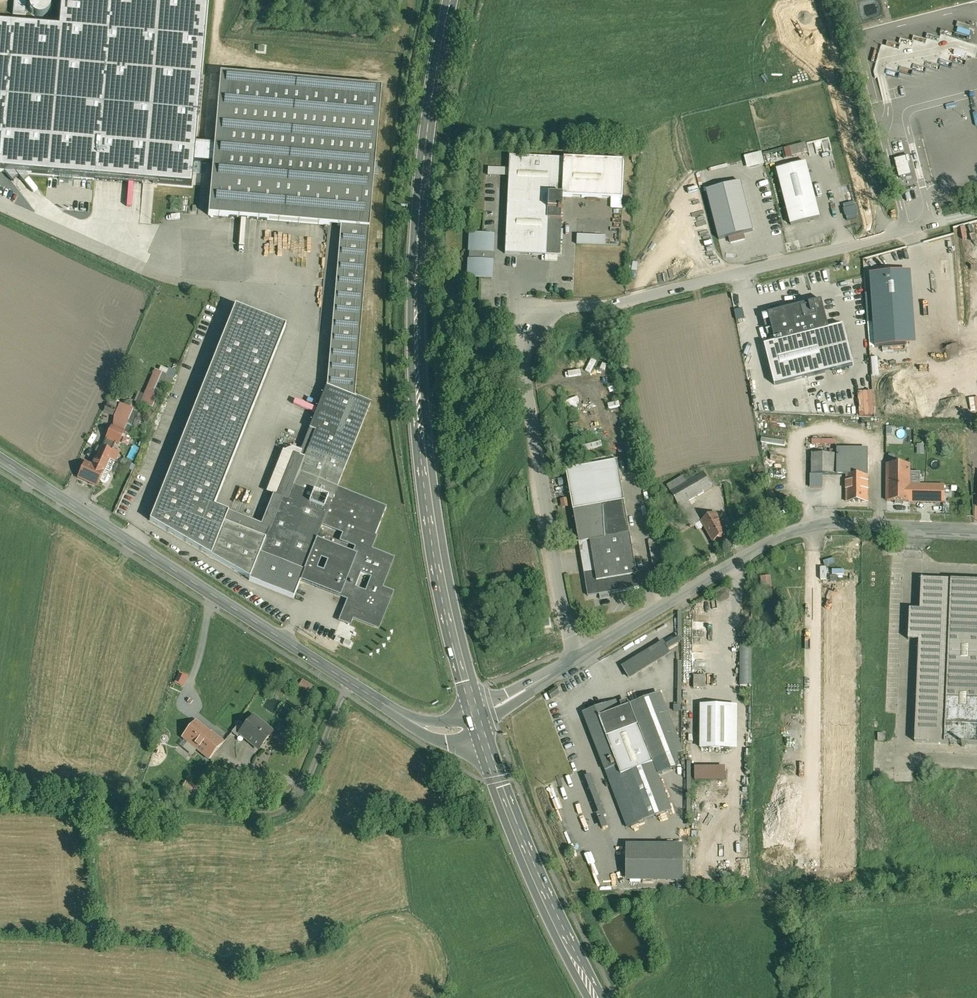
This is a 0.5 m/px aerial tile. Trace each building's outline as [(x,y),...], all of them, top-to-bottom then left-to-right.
[(213,164),(214,145),(195,143),(208,0),(62,0),(59,29),(0,24),(0,170),(5,171),(12,180),(18,175),(15,171),(16,171),(24,181),(29,176),(26,172),(192,187),(194,162),(213,164)] [(48,14),(50,11),(51,8),(51,4),(50,1),(49,0),(31,0),(30,4),(29,7),(30,11),(32,14),(35,16),(38,17),(42,17),(45,16),(48,14)] [(14,15),(25,16),(26,2),(15,1),(14,15)] [(208,215),(341,227),(369,229),(381,89),(220,75),(214,145),(213,164),(208,215)] [(764,151),(746,155),(749,167),(767,163),(764,151)] [(629,165),(512,160),(507,258),(563,260),(565,199),(615,202),(614,211),(626,212),(626,202),(627,202),(629,165)] [(777,167),(791,223),(819,216),(805,160),(777,167)] [(489,174),(509,175),(510,167),(489,166),(489,174)] [(707,187),(719,237),(727,235),(729,242),(744,238),(743,232),(752,229),(739,179),(707,187)] [(327,385),(327,386),(354,397),(369,229),(341,227),(327,385)] [(469,230),(466,275),(490,276),(493,231),(469,230)] [(610,239),(579,238),(579,249),(609,250),(609,249),(610,239)] [(913,270),(872,273),(877,345),(919,342),(913,270)] [(825,300),(769,313),(776,342),(768,345),(777,384),(855,363),(846,325),(832,328),(825,300)] [(224,523),(228,511),(214,506),(286,326),(235,306),(150,520),(211,556),(224,523)] [(160,374),(155,372),(140,405),(150,410),(156,397),(151,395),(160,374)] [(344,580),(332,575),(329,582),(341,587),(338,594),(351,599),(346,611),(352,613),(351,616),(378,627),(387,604),(392,592),(380,588),(392,558),(370,549),(386,507),(337,487),(370,403),(354,397),(327,386),(301,451),(299,456),(294,454),(277,496),(275,500),(272,499),(261,525),(228,511),(224,523),(211,556),(250,578),(249,580),(293,598),(301,579),(302,580),(305,571),(317,541),(315,541),(323,523),(345,532),(342,539),(357,545),(353,556),(344,580)] [(139,391),(136,400),(141,402),(144,393),(139,391)] [(109,428),(103,441),(99,449),(109,454),(113,447),(116,448),(123,434),(109,428)] [(835,452),(835,472),(845,472),(867,472),(867,446),(836,446),(835,452)] [(277,496),(294,454),(299,456),(301,451),(293,448),(285,451),(268,493),(277,496)] [(75,480),(94,490),(112,455),(109,454),(99,449),(90,467),(83,464),(75,480)] [(835,452),(812,451),(811,484),(822,484),(822,472),(835,472),(835,452)] [(911,461),(885,460),(884,499),(935,500),(935,483),(910,482),(911,461)] [(643,592),(622,465),(570,474),(582,544),(591,601),(603,599),(604,604),(613,602),(612,597),(643,592)] [(701,520),(690,502),(714,488),(704,471),(688,481),(684,475),(667,486),(681,508),(679,509),(690,527),(701,520)] [(867,472),(845,472),(845,500),(867,501),(867,472)] [(718,511),(701,521),(714,542),(730,533),(718,511)] [(658,538),(648,540),(653,567),(663,565),(658,538)] [(305,571),(302,580),(338,594),(341,587),(329,582),(332,575),(344,580),(353,556),(317,541),(305,571)] [(762,576),(763,587),(773,586),(772,576),(762,576)] [(925,584),(924,614),(914,614),(913,645),(923,646),(919,748),(976,750),(976,586),(925,584)] [(351,616),(352,613),(346,611),(342,623),(348,625),(351,616)] [(663,639),(622,664),(630,676),(670,651),(668,647),(682,639),(679,634),(665,642),(663,639)] [(739,639),(739,685),(751,685),(751,639),(739,639)] [(175,682),(184,686),(189,675),(180,671),(175,682)] [(708,688),(708,675),(695,675),(695,688),(708,688)] [(301,681),(296,689),(307,695),(312,688),(301,681)] [(605,701),(581,710),(625,826),(672,809),(658,772),(676,765),(678,751),(683,749),(660,689),(608,709),(605,701)] [(181,740),(209,762),(231,734),(235,737),(242,728),(238,725),(244,718),(242,717),(220,699),(199,725),(195,722),(181,740)] [(734,750),(734,705),(701,705),(701,750),(734,750)] [(242,728),(235,737),(257,754),(273,734),(251,717),(242,728)] [(725,769),(695,769),(695,782),(725,782),(725,769)] [(613,827),(593,775),(586,778),(605,829),(613,827)] [(259,783),(249,779),(244,794),(254,798),(259,783)] [(186,780),(181,793),(194,798),(199,786),(186,780)] [(625,847),(626,879),(683,878),(682,846),(625,847)]
